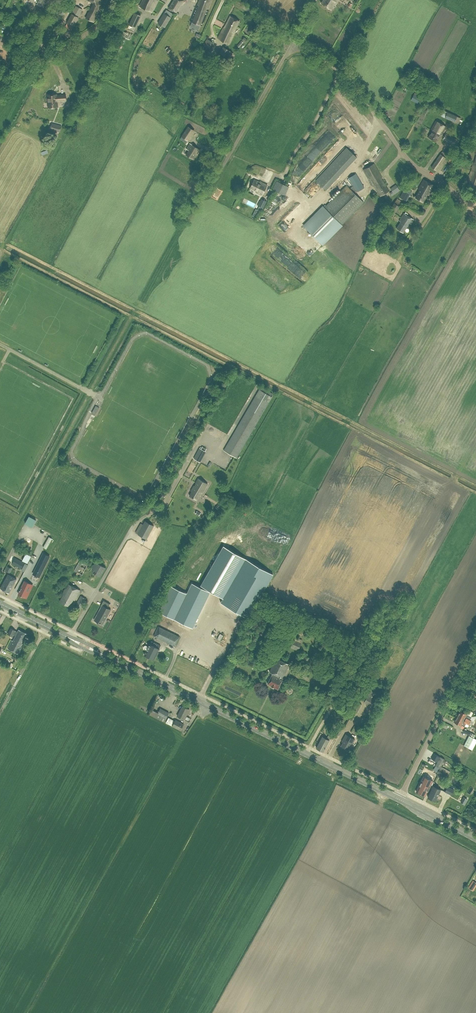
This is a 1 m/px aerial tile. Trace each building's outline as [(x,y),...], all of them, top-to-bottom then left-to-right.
[(55,0),(39,0),(36,4),(49,11),(55,0)] [(96,9),(99,11),(102,5),(101,3),(100,1),(101,0),(88,0),(93,3),(94,3),(89,12),(93,14),(96,9)] [(157,0),(142,0),(140,6),(152,12),(158,0),(157,0)] [(211,0),(199,0),(197,5),(190,21),(202,26),(209,9),(208,9),(211,0)] [(337,0),(323,0),(321,3),(331,10),(337,0)] [(67,23),(74,26),(82,9),(76,6),(67,23)] [(94,22),(98,14),(99,11),(96,9),(93,14),(89,12),(86,18),(94,22)] [(173,14),(166,10),(158,23),(165,28),(173,14)] [(234,33),(240,21),(230,16),(224,28),(224,27),(218,38),(229,44),(235,33),(234,33)] [(120,35),(130,39),(132,34),(134,31),(133,31),(124,27),(120,35)] [(205,57),(214,43),(207,39),(198,53),(205,57)] [(227,57),(231,51),(223,47),(219,53),(227,57)] [(57,95),(57,94),(48,95),(49,107),(58,107),(57,102),(66,101),(66,94),(57,95)] [(417,104),(421,97),(414,94),(411,101),(417,104)] [(355,105),(348,95),(343,98),(350,108),(355,105)] [(458,124),(461,118),(445,111),(443,117),(458,124)] [(441,136),(446,127),(436,121),(431,129),(432,130),(428,137),(436,141),(440,135),(441,136)] [(186,143),(195,131),(189,127),(180,139),(186,143)] [(454,146),(457,140),(446,133),(443,140),(454,146)] [(316,178),(327,189),(358,156),(354,151),(353,152),(347,147),(346,149),(338,141),(327,152),(329,153),(300,183),(302,185),(309,178),(313,181),(316,178)] [(197,154),(200,149),(190,143),(186,149),(189,150),(186,155),(193,159),(197,154)] [(445,164),(450,157),(442,152),(431,167),(436,170),(442,162),(445,164)] [(474,163),(473,162),(469,178),(468,181),(469,182),(467,189),(475,192),(475,163),(474,163)] [(389,191),(381,178),(382,177),(374,164),(363,170),(372,187),(374,186),(380,196),(389,191)] [(341,225),(364,202),(355,194),(357,192),(364,188),(356,174),(349,178),(356,190),(354,192),(347,185),(324,208),(324,207),(304,226),(322,244),(342,225),(341,225)] [(260,182),(254,179),(250,188),(257,191),(256,193),(262,195),(267,185),(260,181),(260,182)] [(419,200),(429,183),(424,179),(418,189),(420,190),(415,197),(419,200)] [(285,195),(289,187),(277,181),(273,189),(285,195)] [(429,183),(419,200),(423,202),(428,194),(429,195),(434,186),(429,183)] [(407,201),(412,192),(405,188),(400,197),(407,201)] [(267,201),(262,199),(260,201),(257,205),(263,208),(267,201)] [(369,208),(375,204),(372,200),(366,204),(369,208)] [(395,214),(399,207),(394,203),(389,210),(395,214)] [(411,224),(414,219),(404,213),(399,221),(401,222),(396,228),(403,233),(409,223),(411,224)] [(255,429),(255,427),(254,427),(272,396),(259,389),(224,450),(236,458),(254,428),(255,429)] [(214,441),(221,444),(223,439),(220,437),(221,434),(222,431),(218,430),(214,441)] [(200,462),(205,451),(200,448),(194,458),(200,462)] [(202,493),(208,484),(198,478),(195,483),(196,483),(195,486),(194,485),(191,491),(192,491),(189,496),(197,500),(201,492),(202,493)] [(30,515),(27,523),(35,526),(38,518),(30,515)] [(147,539),(154,526),(145,521),(138,534),(147,539)] [(49,537),(43,547),(46,549),(52,539),(49,537)] [(26,553),(22,560),(28,563),(32,556),(26,553)] [(44,553),(35,569),(42,572),(50,556),(44,553)] [(21,568),(25,563),(15,558),(12,563),(21,568)] [(82,575),(87,566),(88,563),(81,558),(79,561),(74,570),(77,572),(76,574),(81,577),(82,574),(82,575)] [(272,574),(246,559),(223,598),(221,602),(247,617),(272,574)] [(100,577),(106,568),(95,561),(90,571),(100,577)] [(9,593),(17,579),(8,574),(0,588),(9,593)] [(28,594),(30,590),(33,585),(25,581),(18,594),(24,597),(26,593),(28,594)] [(75,600),(80,590),(68,583),(62,594),(63,594),(60,601),(70,606),(73,600),(75,600)] [(192,628),(210,592),(192,583),(187,594),(171,586),(159,612),(192,628)] [(81,608),(86,598),(81,595),(77,603),(76,606),(81,608)] [(103,624),(109,613),(111,610),(107,608),(110,603),(104,600),(100,606),(101,606),(94,619),(103,624)] [(180,637),(159,627),(156,633),(155,632),(154,635),(175,646),(180,637)] [(15,638),(23,642),(27,634),(19,630),(18,632),(15,631),(15,630),(11,628),(8,634),(12,636),(13,634),(16,636),(15,638)] [(24,642),(23,642),(15,638),(13,641),(12,640),(8,648),(18,654),(24,642)] [(160,645),(156,643),(152,641),(150,644),(148,646),(146,645),(144,645),(143,647),(144,649),(146,650),(144,654),(154,659),(160,648),(159,648),(160,645)] [(308,664),(309,662),(311,657),(304,654),(302,660),(302,661),(308,664)] [(11,663),(12,666),(17,665),(15,661),(14,662),(13,657),(8,659),(9,664),(11,663)] [(278,688),(290,664),(276,658),(270,672),(272,673),(267,683),(278,688)] [(295,661),(307,667),(308,664),(302,661),(302,660),(297,658),(295,661)] [(375,708),(382,696),(371,690),(364,702),(375,708)] [(357,713),(362,704),(356,701),(351,710),(357,713)] [(184,719),(185,718),(189,709),(183,706),(178,715),(177,716),(184,719)] [(166,718),(169,713),(160,708),(157,714),(166,718)] [(457,716),(469,723),(470,721),(470,720),(469,720),(471,716),(466,714),(460,710),(457,716)] [(472,724),(469,723),(457,716),(454,722),(460,725),(464,727),(466,723),(468,724),(467,727),(470,728),(472,724)] [(180,730),(184,724),(176,720),(172,726),(180,730)] [(323,751),(331,736),(328,734),(326,738),(322,736),(316,747),(323,751)] [(351,746),(355,739),(346,734),(343,738),(345,739),(341,745),(348,749),(350,746),(351,746)] [(432,758),(437,761),(435,765),(440,768),(445,759),(440,756),(435,753),(432,758)] [(441,766),(437,773),(447,778),(451,772),(441,766)] [(433,776),(432,776),(426,772),(424,776),(423,776),(416,791),(425,796),(432,780),(433,776)] [(438,788),(439,786),(435,784),(434,786),(433,786),(428,797),(435,801),(441,789),(438,788)] [(451,795),(454,789),(447,786),(445,792),(451,795)]
